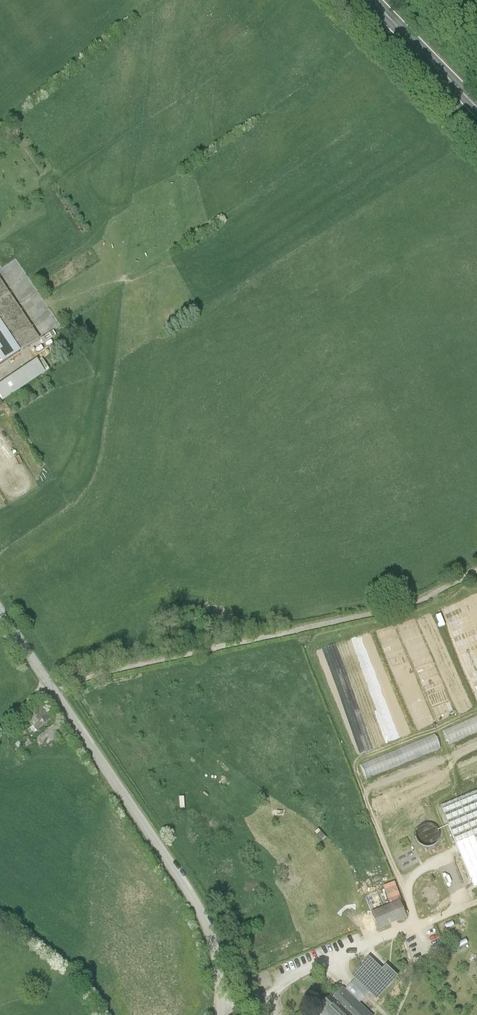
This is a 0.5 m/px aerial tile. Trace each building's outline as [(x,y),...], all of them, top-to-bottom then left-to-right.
[(38,343),(0,287),(0,368),(38,343)] [(0,384),(0,391),(5,400),(50,371),(41,358),(0,384)] [(445,729),(451,743),(476,732),(476,716),(445,729)] [(43,725),(39,720),(28,729),(32,735),(43,725)] [(62,735),(55,726),(38,737),(45,747),(62,735)] [(433,736),(363,764),(368,778),(439,750),(433,736)] [(456,767),(462,781),(476,774),(476,758),(456,767)] [(442,807),(476,888),(476,793),(442,807)] [(391,905),(400,902),(402,901),(395,883),(384,887),(391,905)] [(366,900),(372,914),(383,909),(377,895),(366,900)] [(383,909),(372,914),(378,930),(407,918),(400,902),(391,905),(383,909)] [(430,962),(423,941),(419,943),(423,955),(416,957),(419,966),(430,962)] [(382,973),(369,961),(354,976),(378,999),(397,979),(386,969),(382,973)] [(255,982),(260,991),(268,987),(263,978),(255,982)] [(342,988),(323,1008),(329,1014),(370,1014),(342,988)]
